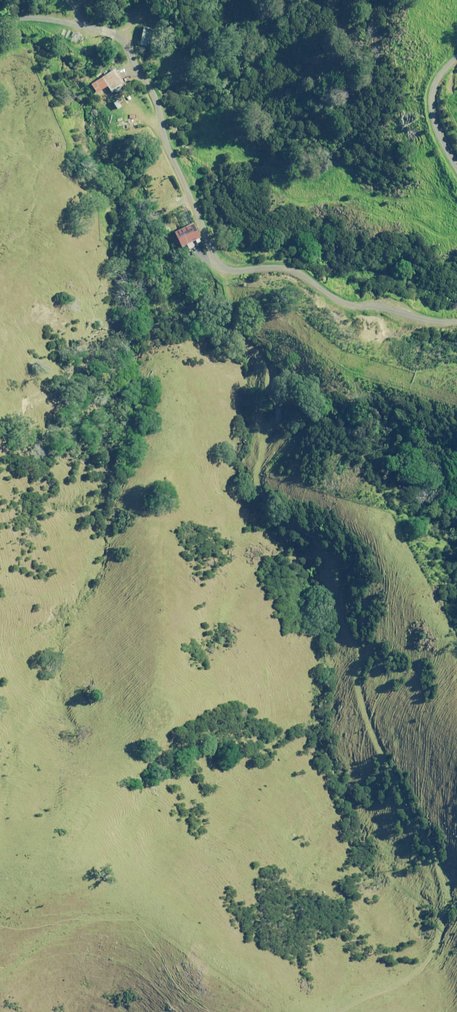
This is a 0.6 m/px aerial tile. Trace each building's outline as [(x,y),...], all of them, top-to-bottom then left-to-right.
[(147,46),(150,29),(143,28),(139,45),(147,46)] [(107,86),(112,93),(124,85),(114,69),(92,84),(98,93),(107,86)] [(191,242),(200,238),(192,223),(174,232),(181,247),(186,244),(189,249),(194,246),(191,242)]
